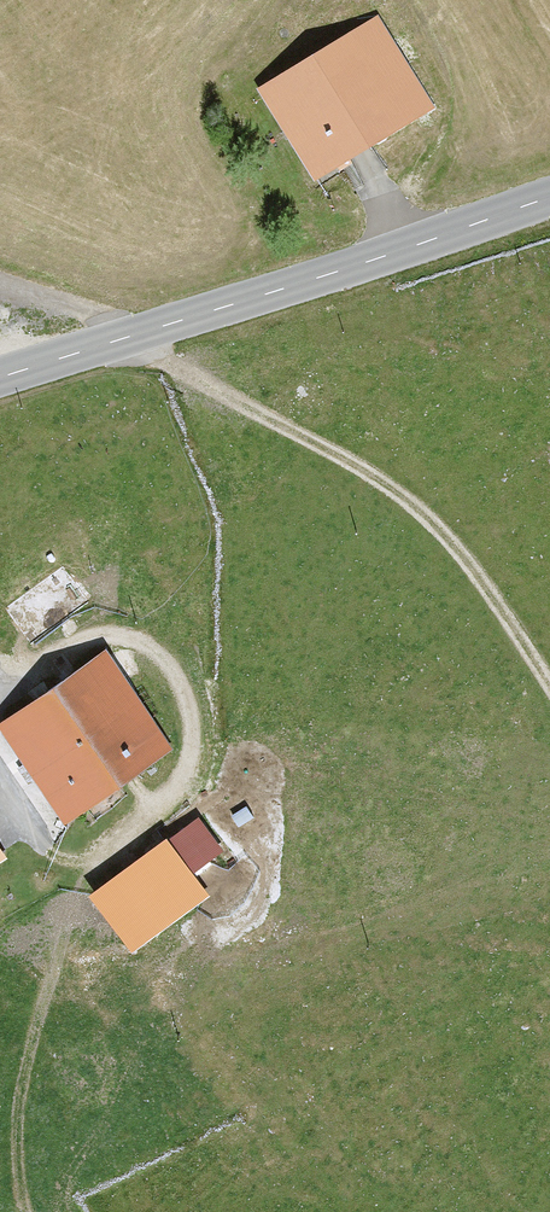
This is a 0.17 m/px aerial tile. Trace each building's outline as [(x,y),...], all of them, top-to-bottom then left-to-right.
[(256,89),(313,183),(434,110),(377,16),(256,89)] [(65,821),(170,748),(103,652),(0,723),(0,727),(65,821)] [(88,895),(130,953),(207,897),(165,839),(88,895)]
